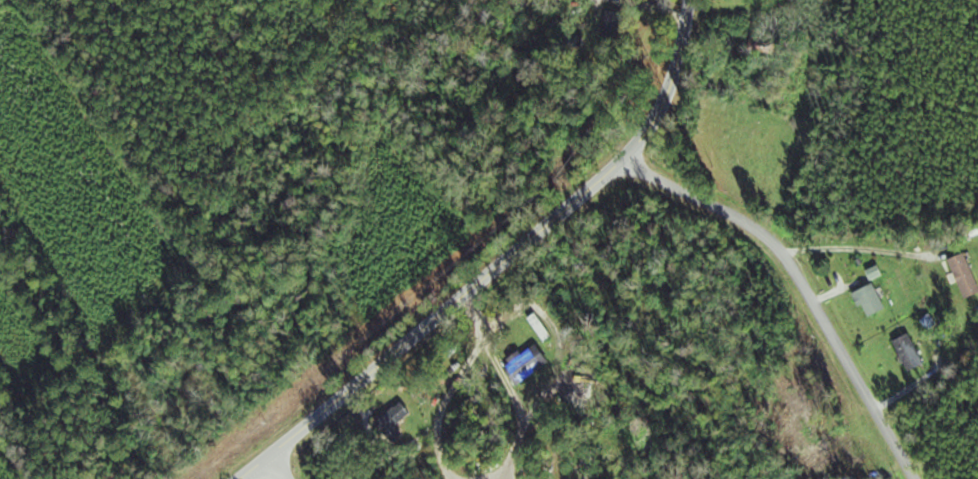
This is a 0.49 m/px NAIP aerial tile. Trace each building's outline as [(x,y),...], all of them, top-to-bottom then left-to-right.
[(969,252),(952,259),(968,299),(977,295),(977,274),(969,252)] [(891,308),(877,283),(862,291),(875,317),(891,308)] [(548,328),(543,320),(537,324),(543,332),(548,328)] [(898,340),(912,371),(928,364),(913,333),(898,340)] [(554,361),(539,342),(508,367),(523,385),(554,361)] [(379,423),(389,434),(415,413),(405,401),(379,423)]
